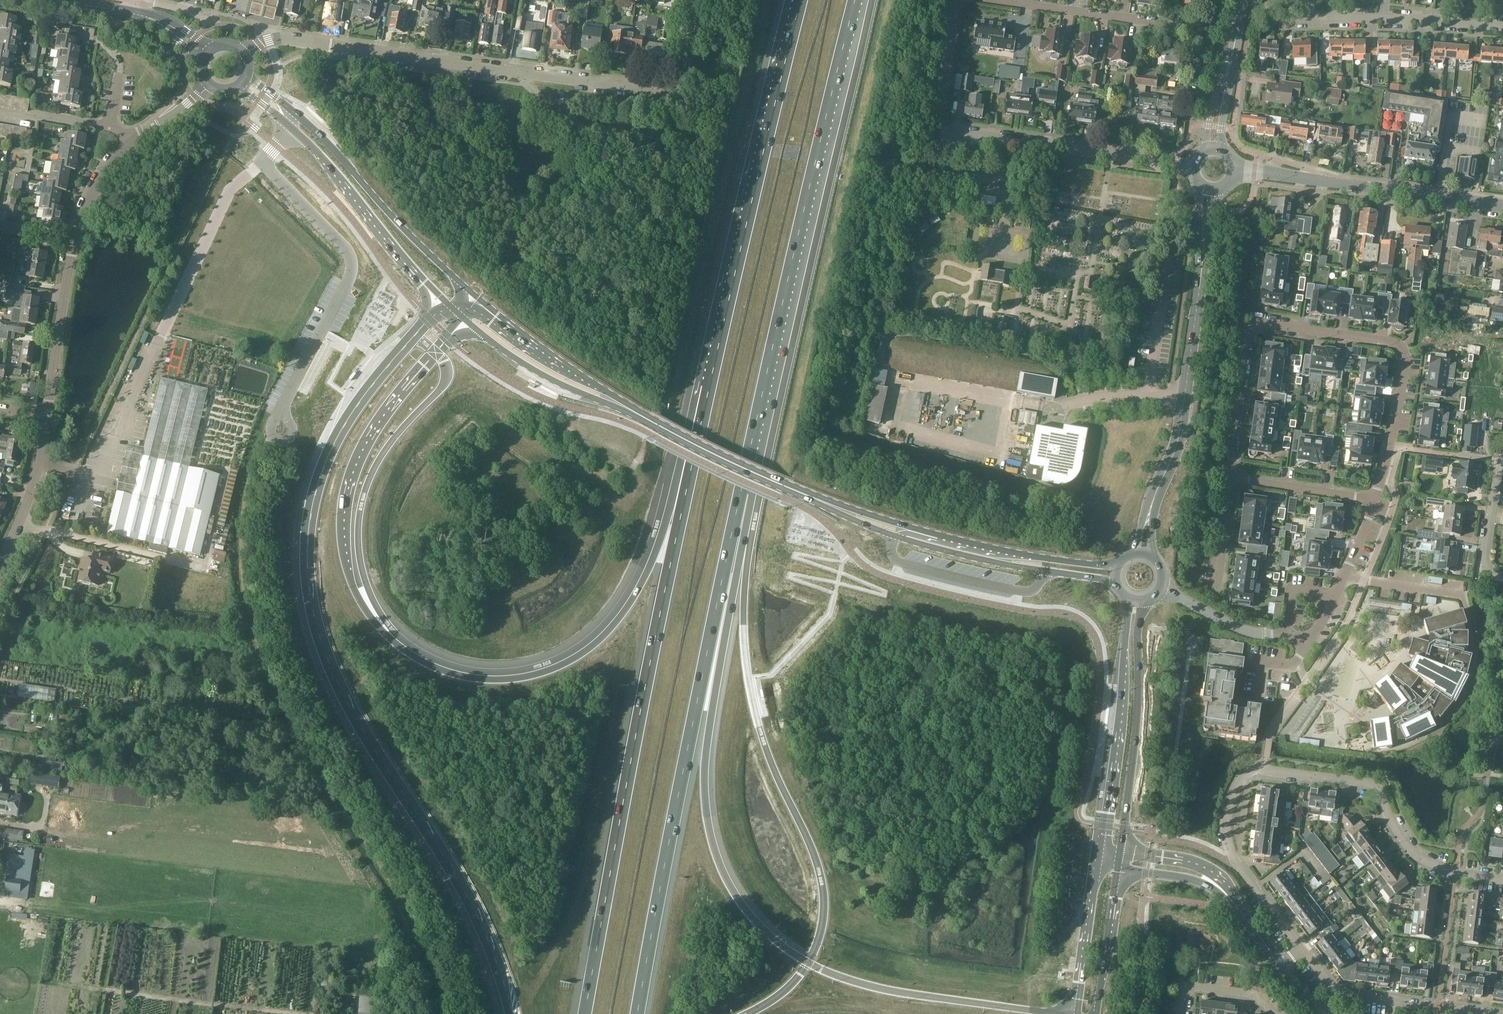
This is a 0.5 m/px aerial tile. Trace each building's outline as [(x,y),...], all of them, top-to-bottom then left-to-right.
[(284,14),(286,15),(287,16),(290,16),(291,15),(293,16),(294,17),(297,18),(298,17),(300,17),(303,0),(286,0),(284,14)] [(324,21),(339,23),(341,7),(340,7),(341,0),(329,0),(328,5),(326,5),(324,21)] [(354,12),(366,15),(365,18),(374,20),(379,0),(357,0),(354,12)] [(419,12),(422,0),(415,0),(413,11),(419,12)] [(493,28),(495,18),(496,18),(496,14),(499,0),(487,0),(484,15),(482,15),(480,26),(481,27),(479,43),(488,45),(491,28),(493,28)] [(499,0),(496,14),(503,15),(506,15),(508,1),(499,0)] [(581,19),(587,20),(590,0),(583,0),(581,19)] [(381,17),(387,19),(390,8),(391,6),(384,4),(381,17)] [(447,11),(436,9),(432,29),(444,31),(445,28),(451,29),(453,19),(456,7),(448,5),(447,11)] [(432,29),(436,9),(422,6),(418,26),(432,29)] [(398,10),(390,8),(387,19),(391,20),(389,29),(403,32),(406,16),(397,15),(398,10)] [(551,49),(559,50),(563,27),(564,13),(556,12),(554,27),(552,28),(551,32),(553,33),(551,49)] [(563,27),(559,50),(560,50),(561,51),(564,52),(565,51),(571,51),(573,49),(574,45),(572,42),(569,42),(573,14),(567,13),(564,13),(563,27)] [(502,22),(503,15),(496,14),(496,18),(495,24),(496,24),(496,28),(494,28),(492,45),(502,47),(504,29),(503,29),(504,23),(502,22)] [(645,30),(645,29),(647,15),(642,15),(640,23),(636,22),(635,28),(637,28),(637,30),(638,30),(637,36),(632,36),(630,49),(641,50),(641,49),(643,49),(645,37),(644,37),(645,30)] [(647,15),(645,29),(657,31),(659,17),(647,15)] [(7,31),(8,26),(14,28),(14,27),(16,18),(0,16),(0,30),(7,31)] [(524,34),(522,50),(537,52),(539,36),(541,36),(543,24),(537,24),(525,23),(526,20),(518,18),(516,30),(523,31),(524,34)] [(455,24),(453,40),(468,42),(471,21),(466,20),(465,25),(455,24)] [(976,21),(974,39),(976,39),(975,46),(989,48),(1014,52),(1016,38),(1004,36),(1006,26),(976,21)] [(18,42),(20,28),(14,27),(14,28),(8,26),(7,31),(0,30),(0,39),(18,42)] [(609,32),(608,44),(615,45),(614,53),(629,56),(630,49),(632,36),(633,29),(610,26),(609,32)] [(584,28),(581,50),(600,52),(602,31),(593,30),(593,28),(585,27),(585,28),(584,28)] [(54,49),(59,50),(66,51),(67,47),(73,48),(74,47),(75,39),(78,40),(79,32),(62,29),(60,36),(57,36),(54,49)] [(1040,49),(1040,50),(1044,50),(1043,53),(1050,54),(1050,57),(1051,59),(1056,60),(1058,58),(1059,55),(1060,55),(1064,34),(1047,31),(1046,38),(1042,37),(1042,39),(1040,49)] [(1078,55),(1078,57),(1085,58),(1085,62),(1086,63),(1091,64),(1093,63),(1094,60),(1095,60),(1098,38),(1081,36),(1080,42),(1076,42),(1075,54),(1078,55)] [(1259,57),(1268,58),(1270,37),(1266,36),(1266,41),(1260,40),(1259,57)] [(1274,37),(1270,37),(1268,58),(1277,59),(1279,42),(1274,41),(1274,37)] [(4,49),(4,53),(10,54),(15,55),(18,42),(0,39),(0,48),(4,49)] [(1114,47),(1110,46),(1108,59),(1112,59),(1111,62),(1118,63),(1118,66),(1119,68),(1124,68),(1126,67),(1127,64),(1128,64),(1132,42),(1115,40),(1114,47)] [(1292,41),(1292,60),(1306,59),(1306,67),(1317,66),(1316,45),(1309,45),(1309,42),(1309,40),(1292,41)] [(1365,49),(1365,41),(1363,41),(1362,40),(1357,40),(1356,41),(1353,41),(1353,55),(1364,55),(1364,64),(1369,64),(1370,55),(1370,49),(1365,49)] [(1389,40),(1377,40),(1377,48),(1373,48),(1372,54),(1388,54),(1389,40)] [(1390,42),(1389,42),(1388,62),(1395,62),(1395,66),(1400,66),(1400,59),(1401,43),(1396,42),(1395,40),(1391,40),(1390,42)] [(1341,58),(1341,55),(1341,41),(1329,41),(1329,61),(1334,61),(1334,58),(1341,58)] [(1353,41),(1341,41),(1341,55),(1353,55),(1353,41)] [(1402,43),(1401,43),(1400,59),(1407,59),(1407,62),(1418,63),(1419,52),(1413,52),(1413,43),(1407,43),(1407,41),(1402,41),(1402,43)] [(646,65),(665,67),(668,46),(649,44),(646,65)] [(1444,61),(1444,59),(1445,45),(1433,44),(1431,64),(1436,64),(1437,61),(1444,61)] [(1444,59),(1456,60),(1457,46),(1445,45),(1444,59)] [(1456,60),(1472,61),(1473,55),(1468,54),(1468,47),(1457,46),(1456,60)] [(59,50),(58,59),(76,62),(79,48),(74,47),(73,48),(67,47),(66,51),(59,50)] [(9,63),(10,54),(4,53),(4,49),(0,48),(0,61),(9,63)] [(1475,55),(1475,61),(1491,63),(1492,49),(1481,48),(1480,55),(1475,55)] [(1177,56),(1177,51),(1176,49),(1174,49),(1173,51),(1162,49),(1161,58),(1158,58),(1159,66),(1164,66),(1164,63),(1178,65),(1180,56),(1177,56)] [(1492,49),(1491,63),(1502,64),(1502,62),(1502,50),(1492,49)] [(76,62),(58,59),(55,73),(56,73),(60,73),(61,73),(67,74),(68,69),(75,70),(76,62)] [(1,70),(7,72),(7,71),(9,63),(0,61),(0,74),(1,70)] [(1288,62),(1281,61),(1279,71),(1279,76),(1285,77),(1288,62)] [(1020,68),(1004,66),(1002,79),(1019,81),(1020,68)] [(1135,74),(1134,85),(1145,86),(1156,87),(1158,77),(1156,77),(1157,69),(1137,67),(1135,74)] [(1056,80),(1064,81),(1066,73),(1066,69),(1058,68),(1056,80)] [(80,71),(75,70),(68,69),(67,74),(61,73),(60,73),(56,73),(55,77),(60,77),(59,82),(78,85),(80,71)] [(10,86),(13,72),(7,71),(7,72),(1,70),(0,74),(0,84),(10,86)] [(1090,85),(1099,87),(1101,73),(1092,71),(1090,85)] [(960,91),(963,76),(957,75),(954,90),(960,91)] [(981,82),(981,77),(963,75),(963,76),(960,91),(970,92),(972,81),(981,82)] [(1123,90),(1133,91),(1135,78),(1125,76),(1123,90)] [(1022,83),(1020,94),(1017,114),(1031,116),(1031,115),(1033,114),(1033,110),(1032,108),(1034,98),(1027,97),(1029,87),(1028,87),(1029,79),(1023,78),(1022,83)] [(1037,105),(1055,107),(1057,92),(1058,81),(1049,80),(1048,91),(1039,90),(1037,105)] [(1268,85),(1266,101),(1289,104),(1290,96),(1299,97),(1301,84),(1279,81),(1279,86),(1268,85)] [(77,93),(78,85),(59,82),(57,95),(62,96),(62,95),(69,96),(70,92),(77,93)] [(1004,112),(1017,114),(1020,94),(1022,83),(1015,82),(1013,95),(1007,94),(1004,112)] [(1144,94),(1145,86),(1134,85),(1133,93),(1141,94),(1144,94)] [(1326,99),(1325,105),(1338,106),(1339,100),(1340,101),(1341,95),(1341,90),(1328,88),(1326,99)] [(1086,90),(1079,89),(1077,100),(1078,100),(1077,105),(1070,104),(1068,121),(1081,123),(1085,94),(1086,90)] [(62,96),(61,105),(79,108),(82,94),(77,93),(70,92),(69,96),(62,95),(62,96)] [(1383,110),(1411,114),(1410,123),(1409,123),(1408,135),(1406,144),(1404,159),(1418,161),(1417,163),(1419,166),(1430,167),(1432,166),(1434,152),(1439,152),(1447,101),(1385,92),(1383,110)] [(1092,95),(1085,94),(1081,123),(1095,124),(1097,107),(1091,107),(1092,95)] [(1157,96),(1144,94),(1141,94),(1139,105),(1145,105),(1143,111),(1139,111),(1137,122),(1138,122),(1139,125),(1143,125),(1145,123),(1157,125),(1157,124),(1158,114),(1155,113),(1156,109),(1157,96)] [(9,108),(11,96),(5,95),(3,107),(9,108)] [(17,97),(11,96),(9,108),(15,109),(17,97)] [(964,116),(982,118),(983,105),(982,105),(983,98),(970,96),(969,103),(966,103),(964,116)] [(1115,107),(1116,98),(1107,96),(1105,106),(1115,107)] [(1157,96),(1156,109),(1172,110),(1174,98),(1158,96),(1157,96)] [(21,110),(23,98),(17,97),(15,109),(21,110)] [(29,100),(23,98),(21,110),(27,111),(29,100)] [(1172,110),(1156,109),(1155,113),(1158,114),(1157,124),(1175,127),(1177,116),(1176,116),(1177,111),(1172,110)] [(1274,128),(1279,129),(1281,118),(1265,115),(1265,119),(1255,118),(1255,117),(1242,115),(1241,125),(1256,127),(1255,134),(1273,136),(1274,128)] [(1487,182),(1502,185),(1502,116),(1502,115),(1494,167),(1490,166),(1487,182)] [(1303,121),(1281,118),(1279,129),(1289,130),(1288,138),(1296,139),(1297,135),(1299,135),(1300,130),(1302,130),(1303,124),(1303,121)] [(1299,135),(1297,135),(1296,139),(1306,141),(1307,131),(1314,132),(1315,126),(1313,126),(1313,125),(1303,124),(1302,130),(1300,130),(1299,135)] [(6,138),(12,139),(14,127),(8,126),(6,138)] [(1349,140),(1350,128),(1336,126),(1336,129),(1325,127),(1322,143),(1340,145),(1342,133),(1347,134),(1346,140),(1349,140)] [(18,140),(20,128),(14,127),(12,139),(18,140)] [(23,142),(24,142),(26,130),(25,130),(25,129),(20,128),(18,140),(23,141),(23,142)] [(1358,129),(1350,128),(1349,140),(1357,141),(1358,129)] [(26,130),(24,142),(30,143),(32,131),(26,130)] [(1379,132),(1369,131),(1366,155),(1370,155),(1375,156),(1375,154),(1376,149),(1378,149),(1378,147),(1380,147),(1381,141),(1381,137),(1379,137),(1379,132)] [(1386,133),(1379,132),(1379,137),(1381,137),(1381,141),(1380,147),(1378,147),(1378,149),(1376,149),(1375,154),(1375,156),(1370,155),(1368,163),(1381,165),(1382,157),(1385,157),(1387,142),(1384,141),(1386,133)] [(79,149),(79,150),(84,151),(86,136),(67,133),(65,142),(72,144),(71,148),(79,149)] [(60,141),(58,153),(77,157),(79,150),(79,149),(71,148),(72,144),(65,142),(60,141)] [(70,170),(70,171),(75,172),(77,157),(58,153),(56,163),(63,164),(62,169),(70,170)] [(1477,160),(1463,159),(1461,169),(1458,168),(1457,177),(1474,180),(1477,160)] [(51,162),(49,175),(68,178),(70,171),(70,170),(62,169),(63,164),(56,163),(51,162)] [(28,183),(29,176),(16,174),(13,191),(21,192),(22,182),(28,183)] [(61,191),(61,192),(66,192),(68,178),(49,175),(47,184),(54,185),(54,190),(61,191)] [(42,183),(40,197),(59,200),(61,192),(61,191),(54,190),(54,185),(47,184),(42,183)] [(981,196),(979,205),(995,207),(996,198),(981,196)] [(40,197),(38,210),(43,211),(43,210),(50,212),(51,208),(58,209),(58,208),(59,200),(40,197)] [(1276,205),(1276,210),(1291,212),(1292,201),(1272,198),(1271,204),(1276,205)] [(17,205),(9,205),(8,216),(16,216),(17,205)] [(41,220),(49,221),(48,226),(58,227),(59,223),(61,223),(63,209),(58,208),(58,209),(51,208),(50,212),(43,210),(43,211),(41,220)] [(1333,228),(1332,240),(1340,241),(1339,252),(1343,252),(1348,253),(1351,236),(1349,236),(1350,224),(1344,223),(1346,210),(1343,209),(1342,208),(1340,208),(1338,209),(1336,208),(1334,223),(1336,223),(1335,228),(1333,228)] [(1291,212),(1276,210),(1274,222),(1285,223),(1284,232),(1310,235),(1312,221),(1290,218),(1291,212)] [(1360,211),(1357,235),(1363,236),(1362,242),(1368,243),(1369,237),(1367,236),(1370,212),(1360,211)] [(1362,242),(1361,248),(1364,249),(1363,260),(1362,261),(1377,263),(1377,261),(1378,247),(1371,246),(1372,237),(1374,238),(1378,213),(1370,212),(1367,236),(1369,237),(1368,243),(1362,242)] [(1451,223),(1447,246),(1460,249),(1461,240),(1464,240),(1466,226),(1451,223)] [(1413,266),(1417,229),(1403,227),(1402,235),(1405,235),(1404,244),(1413,245),(1413,248),(1411,248),(1411,255),(1408,255),(1406,278),(1418,279),(1419,271),(1419,267),(1420,267),(1420,266),(1413,266)] [(1488,251),(1488,250),(1491,230),(1480,228),(1478,243),(1477,250),(1487,252),(1487,251),(1488,251)] [(1413,266),(1420,266),(1421,251),(1429,251),(1429,246),(1428,246),(1429,230),(1417,229),(1413,266)] [(1491,230),(1488,250),(1488,251),(1487,255),(1502,258),(1502,246),(1499,245),(1501,231),(1491,230)] [(1259,232),(1258,240),(1265,241),(1267,233),(1259,232)] [(1289,249),(1295,250),(1297,235),(1291,234),(1289,246),(1281,245),(1280,248),(1289,249)] [(10,237),(0,235),(0,243),(8,245),(10,237)] [(28,264),(28,265),(43,267),(46,255),(30,252),(32,239),(11,236),(11,238),(10,244),(20,246),(17,262),(22,263),(28,264)] [(1440,255),(1442,242),(1433,240),(1431,254),(1440,255)] [(1395,242),(1387,241),(1381,241),(1378,273),(1391,274),(1395,249),(1396,242),(1395,242)] [(1461,266),(1467,267),(1469,253),(1463,252),(1461,266)] [(1476,254),(1469,253),(1467,267),(1466,276),(1472,277),(1476,254)] [(1266,263),(1265,268),(1286,271),(1287,260),(1280,258),(1274,258),(1267,257),(1267,262),(1266,263)] [(41,280),(43,267),(28,265),(27,272),(17,272),(17,278),(26,278),(26,277),(41,280)] [(983,265),(981,281),(1003,284),(1003,286),(1009,287),(1011,273),(989,269),(989,266),(983,265)] [(1265,275),(1264,280),(1284,283),(1286,271),(1265,268),(1264,274),(1265,275)] [(0,277),(0,283),(15,286),(16,279),(0,277)] [(1094,279),(1086,278),(1084,288),(1092,289),(1094,279)] [(1284,283),(1264,280),(1263,284),(1263,286),(1262,291),(1283,294),(1284,283)] [(15,286),(0,283),(0,290),(14,292),(15,286)] [(1323,316),(1323,315),(1326,290),(1326,289),(1326,287),(1314,285),(1307,284),(1305,299),(1312,300),(1310,315),(1323,316)] [(1326,290),(1323,315),(1329,316),(1331,315),(1336,316),(1337,309),(1338,304),(1344,305),(1346,290),(1339,289),(1339,291),(1326,290)] [(1346,290),(1344,305),(1350,305),(1349,311),(1350,311),(1349,318),(1353,318),(1353,320),(1362,322),(1362,320),(1364,300),(1352,298),(1353,291),(1346,290)] [(1283,294),(1262,291),(1261,291),(1259,304),(1262,304),(1262,305),(1278,307),(1286,308),(1287,294),(1283,294)] [(1377,309),(1383,310),(1385,295),(1378,294),(1377,301),(1364,300),(1362,320),(1368,321),(1369,321),(1375,321),(1376,314),(1376,315),(1377,309)] [(13,300),(15,301),(13,309),(36,312),(38,299),(23,298),(23,296),(15,295),(13,300)] [(1403,327),(1405,328),(1408,304),(1395,302),(1394,304),(1390,303),(1391,296),(1385,295),(1383,310),(1382,316),(1388,317),(1387,324),(1392,325),(1391,326),(1395,326),(1395,329),(1397,331),(1400,331),(1402,330),(1403,327)] [(1490,320),(1502,322),(1502,309),(1492,308),(1490,320)] [(24,334),(25,323),(34,325),(36,312),(13,309),(12,309),(10,323),(0,321),(0,331),(24,334)] [(892,367),(899,370),(1054,399),(1056,386),(1048,385),(1048,381),(1060,383),(1060,374),(1057,372),(1053,367),(1048,365),(905,338),(897,339),(890,344),(891,345),(888,359),(887,360),(892,367)] [(16,367),(22,368),(22,364),(30,365),(33,345),(23,344),(23,345),(13,343),(12,349),(19,350),(16,367)] [(1263,344),(1261,357),(1283,360),(1285,347),(1282,347),(1282,346),(1266,344),(1266,345),(1263,344)] [(1341,381),(1342,370),(1344,361),(1337,360),(1338,353),(1333,352),(1334,350),(1325,349),(1325,350),(1322,376),(1334,378),(1334,380),(1341,381)] [(1309,374),(1322,376),(1325,350),(1319,350),(1317,350),(1312,350),(1311,356),(1305,356),(1302,376),(1309,377),(1309,374)] [(1450,358),(1430,355),(1429,364),(1430,365),(1429,369),(1454,372),(1455,365),(1449,364),(1450,358)] [(1262,364),(1261,369),(1281,371),(1283,360),(1261,357),(1261,358),(1262,358),(1261,363),(1262,364)] [(1344,358),(1344,361),(1342,370),(1349,371),(1351,359),(1344,358)] [(1359,373),(1364,373),(1386,376),(1388,363),(1385,363),(1385,362),(1369,360),(1369,361),(1361,360),(1359,373)] [(22,368),(16,367),(4,365),(3,372),(20,375),(22,368)] [(1260,374),(1259,380),(1280,383),(1281,371),(1261,369),(1261,373),(1260,374)] [(1429,369),(1428,381),(1446,384),(1447,379),(1453,379),(1454,372),(1429,369)] [(106,533),(169,548),(200,555),(221,468),(191,460),(211,383),(164,371),(144,448),(129,445),(106,533)] [(1355,385),(1354,392),(1375,394),(1376,388),(1382,389),(1383,384),(1384,382),(1385,377),(1386,377),(1386,376),(1364,373),(1362,386),(1355,385)] [(1278,394),(1280,383),(1259,380),(1258,385),(1259,387),(1258,392),(1265,393),(1271,394),(1270,400),(1285,402),(1286,395),(1278,394)] [(1452,385),(1446,384),(1428,381),(1427,386),(1426,386),(1425,395),(1445,398),(1445,392),(1451,392),(1452,385)] [(862,421),(879,424),(887,389),(870,385),(862,421)] [(1360,399),(1359,412),(1380,415),(1381,415),(1382,407),(1380,406),(1381,402),(1374,401),(1375,394),(1354,392),(1353,398),(1360,399)] [(1285,402),(1270,400),(1264,399),(1263,406),(1257,405),(1256,410),(1255,411),(1254,416),(1280,420),(1281,408),(1284,408),(1285,402)] [(1423,415),(1423,419),(1441,422),(1447,423),(1448,415),(1442,414),(1443,408),(1423,405),(1422,415),(1423,415)] [(1023,423),(1034,425),(1036,415),(1019,412),(1017,422),(1023,424),(1023,423)] [(1346,423),(1345,430),(1364,433),(1364,426),(1370,427),(1377,428),(1378,422),(1379,421),(1380,415),(1359,412),(1357,425),(1346,423)] [(1253,428),(1278,431),(1280,420),(1254,416),(1253,422),(1254,423),(1253,428)] [(1423,419),(1421,430),(1445,433),(1446,428),(1441,427),(1441,422),(1423,419)] [(1026,478),(1041,482),(1040,484),(1053,486),(1056,486),(1058,487),(1059,487),(1061,487),(1063,486),(1065,486),(1067,485),(1068,485),(1070,484),(1072,483),(1073,482),(1074,481),(1076,479),(1077,478),(1078,476),(1079,475),(1079,473),(1080,471),(1081,469),(1081,467),(1082,464),(1083,454),(1088,431),(1083,430),(1081,429),(1070,427),(1063,426),(1062,432),(1051,429),(1043,428),(1036,427),(1030,455),(1028,470),(1026,478)] [(1278,431),(1253,428),(1253,432),(1252,433),(1251,438),(1272,441),(1273,431),(1278,431)] [(1363,439),(1364,433),(1345,430),(1344,437),(1351,438),(1350,450),(1370,453),(1371,447),(1370,445),(1371,440),(1363,439)] [(1444,443),(1445,433),(1421,430),(1420,436),(1419,436),(1418,445),(1438,448),(1439,442),(1444,443)] [(1309,464),(1310,464),(1313,437),(1300,436),(1300,433),(1294,432),(1291,453),(1298,453),(1297,460),(1303,461),(1303,462),(1309,463),(1309,464)] [(0,435),(0,437),(0,446),(7,448),(4,464),(5,466),(12,467),(14,466),(19,443),(16,442),(16,438),(0,435)] [(1330,458),(1330,460),(1331,460),(1332,447),(1334,436),(1326,435),(1326,436),(1326,439),(1313,437),(1310,464),(1318,465),(1318,462),(1323,463),(1323,457),(1330,458)] [(1270,455),(1272,441),(1251,438),(1250,438),(1248,454),(1248,455),(1248,456),(1249,457),(1250,457),(1251,458),(1252,458),(1253,458),(1254,458),(1255,457),(1256,457),(1256,456),(1257,455),(1257,453),(1270,455)] [(1332,447),(1331,460),(1337,460),(1339,448),(1332,447)] [(1372,453),(1370,453),(1350,450),(1348,463),(1361,465),(1361,467),(1361,468),(1361,469),(1362,470),(1363,471),(1364,471),(1365,471),(1365,472),(1366,471),(1367,471),(1368,471),(1369,470),(1369,469),(1370,468),(1370,466),(1372,453)] [(1441,459),(1425,457),(1424,466),(1440,468),(1441,459)] [(1473,491),(1476,465),(1458,463),(1458,464),(1452,464),(1450,477),(1456,478),(1455,488),(1456,488),(1455,493),(1466,494),(1466,489),(1473,491)] [(1264,513),(1266,500),(1253,498),(1253,496),(1252,493),(1250,492),(1248,492),(1245,493),(1244,495),(1242,510),(1264,513)] [(1297,500),(1290,499),(1288,514),(1295,514),(1297,500)] [(1427,499),(1426,505),(1440,507),(1441,501),(1427,499)] [(1318,503),(1317,518),(1343,521),(1345,506),(1323,503),(1323,504),(1318,503)] [(1444,514),(1443,521),(1462,523),(1464,511),(1446,508),(1442,507),(1441,513),(1444,514)] [(1243,521),(1263,524),(1264,513),(1242,510),(1243,510),(1243,515),(1243,517),(1243,521)] [(1342,533),(1343,521),(1317,518),(1315,529),(1307,528),(1306,536),(1327,539),(1329,539),(1330,531),(1342,533)] [(1462,523),(1443,521),(1437,520),(1435,532),(1418,529),(1417,536),(1448,541),(1449,534),(1460,536),(1462,523)] [(1241,527),(1240,532),(1266,536),(1261,535),(1263,524),(1243,521),(1242,526),(1241,527)] [(1245,552),(1266,555),(1267,548),(1264,548),(1266,536),(1240,532),(1240,538),(1240,539),(1239,544),(1246,545),(1245,552)] [(1305,541),(1303,555),(1329,559),(1331,543),(1326,543),(1327,539),(1306,536),(1306,541),(1305,541)] [(1437,540),(1436,551),(1440,552),(1438,569),(1454,571),(1456,559),(1457,559),(1458,550),(1456,550),(1457,543),(1450,542),(1437,540)] [(150,544),(148,550),(167,554),(168,549),(150,544)] [(81,568),(78,581),(95,585),(98,571),(109,573),(113,557),(94,552),(92,562),(81,559),(79,568),(81,568)] [(1236,564),(1235,569),(1261,573),(1262,561),(1265,561),(1266,555),(1245,552),(1245,558),(1238,557),(1237,562),(1236,564)] [(1289,554),(1282,553),(1280,567),(1287,568),(1289,554)] [(1328,572),(1329,559),(1303,555),(1301,567),(1306,568),(1306,569),(1320,571),(1328,572)] [(1235,580),(1259,584),(1261,573),(1235,569),(1235,574),(1235,576),(1235,580)] [(1320,571),(1306,569),(1305,575),(1320,577),(1320,571)] [(1259,584),(1235,580),(1234,585),(1233,586),(1232,591),(1231,591),(1253,595),(1255,584),(1259,584)] [(1253,595),(1231,591),(1229,604),(1232,605),(1248,608),(1248,607),(1251,607),(1253,595)] [(1275,603),(1273,619),(1280,620),(1282,604),(1275,603)] [(1428,636),(1429,636),(1428,644),(1412,639),(1407,657),(1415,660),(1409,671),(1400,665),(1391,676),(1392,679),(1390,682),(1386,678),(1373,687),(1392,714),(1393,713),(1395,717),(1388,721),(1388,720),(1370,722),(1373,750),(1391,748),(1391,743),(1405,740),(1405,742),(1435,728),(1432,721),(1438,717),(1440,719),(1453,702),(1455,703),(1469,677),(1467,676),(1472,656),(1464,654),(1465,648),(1467,648),(1468,632),(1465,632),(1464,626),(1466,625),(1461,610),(1424,622),(1427,634),(1428,636)] [(1240,675),(1242,675),(1244,660),(1242,659),(1244,644),(1234,643),(1234,642),(1220,640),(1220,641),(1210,640),(1202,700),(1211,702),(1210,705),(1203,704),(1203,706),(1206,706),(1203,730),(1204,732),(1206,733),(1208,732),(1209,730),(1214,731),(1214,730),(1219,730),(1218,737),(1226,738),(1227,734),(1232,735),(1232,739),(1249,741),(1250,738),(1255,738),(1255,735),(1250,735),(1251,731),(1257,732),(1260,707),(1247,706),(1247,708),(1239,707),(1240,701),(1236,700),(1240,675)] [(47,701),(49,688),(20,684),(18,697),(47,701)] [(126,706),(125,713),(140,714),(141,708),(126,706)] [(1319,741),(1299,739),(1299,745),(1318,747),(1319,741)] [(48,762),(47,771),(61,773),(63,764),(48,762)] [(61,777),(29,772),(27,783),(59,788),(61,777)] [(9,775),(7,783),(19,785),(20,777),(9,775)] [(1274,786),(1273,792),(1261,791),(1261,796),(1256,795),(1253,815),(1258,815),(1256,832),(1251,831),(1248,850),(1253,851),(1253,856),(1264,858),(1263,864),(1278,866),(1281,863),(1278,859),(1288,789),(1274,786)] [(1308,814),(1320,816),(1323,793),(1310,791),(1310,797),(1309,797),(1309,803),(1303,802),(1301,816),(1307,817),(1308,814)] [(17,816),(21,795),(0,792),(0,813),(17,816)] [(1335,795),(1323,793),(1320,816),(1331,818),(1331,820),(1337,821),(1339,807),(1334,806),(1334,800),(1335,795)] [(1353,817),(1343,816),(1342,825),(1348,833),(1347,833),(1355,843),(1368,833),(1368,834),(1368,833),(1361,823),(1359,824),(1353,817)] [(0,827),(0,831),(0,838),(13,840),(14,840),(16,832),(16,830),(9,829),(1,828),(0,827)] [(1502,855),(1502,827),(1501,831),(1501,836),(1491,834),(1488,857),(1501,858),(1501,854),(1502,855)] [(1303,841),(1307,846),(1317,838),(1313,833),(1303,841)] [(1359,855),(1362,853),(1374,844),(1375,843),(1368,834),(1368,833),(1355,843),(1352,846),(1359,855)] [(1321,842),(1317,838),(1307,846),(1310,850),(1321,842)] [(1325,847),(1321,842),(1310,850),(1314,855),(1325,847)] [(1381,853),(1374,844),(1362,853),(1369,863),(1370,862),(1370,863),(1382,854),(1381,853)] [(1336,845),(1331,850),(1334,854),(1339,849),(1336,845)] [(1328,852),(1325,847),(1314,855),(1318,860),(1328,852)] [(11,892),(11,898),(26,900),(27,894),(31,875),(32,865),(32,864),(34,852),(25,851),(24,857),(10,855),(5,891),(11,892)] [(1332,857),(1328,852),(1318,860),(1322,865),(1332,857)] [(1381,875),(1391,867),(1384,858),(1384,857),(1384,856),(1372,865),(1372,866),(1367,870),(1374,880),(1379,876),(1381,875)] [(1322,865),(1325,869),(1336,861),(1332,857),(1322,865)] [(1328,874),(1329,874),(1340,866),(1339,866),(1336,861),(1325,869),(1329,874),(1328,874)] [(1388,884),(1388,885),(1400,875),(1392,865),(1391,867),(1381,875),(1388,884)] [(1286,871),(1284,872),(1267,885),(1274,894),(1277,892),(1291,881),(1294,879),(1288,871),(1286,871)] [(1400,875),(1388,885),(1388,884),(1387,885),(1395,895),(1408,885),(1400,875)] [(1277,892),(1284,901),(1298,890),(1291,881),(1277,892)] [(1436,903),(1437,890),(1416,888),(1414,900),(1420,901),(1436,903)] [(1284,901),(1290,909),(1309,895),(1309,894),(1304,898),(1298,890),(1284,901)] [(1290,909),(1297,918),(1316,903),(1309,895),(1290,909)] [(1469,895),(1467,907),(1483,909),(1484,897),(1469,895)] [(1420,901),(1419,913),(1434,915),(1436,903),(1420,901)] [(1322,912),(1316,903),(1297,918),(1303,926),(1322,912)] [(1467,907),(1466,919),(1481,921),(1483,909),(1467,907)] [(1329,920),(1322,912),(1303,926),(1300,928),(1307,937),(1320,928),(1323,932),(1330,928),(1333,925),(1329,920)] [(1419,913),(1417,924),(1433,927),(1434,915),(1419,913)] [(1466,919),(1464,930),(1480,932),(1481,921),(1466,919)] [(1321,956),(1324,954),(1338,943),(1332,934),(1339,928),(1335,924),(1330,928),(1323,932),(1318,936),(1322,941),(1314,947),(1321,956)] [(1431,939),(1433,927),(1417,924),(1417,925),(1411,924),(1410,936),(1431,939)] [(1478,945),(1480,932),(1464,930),(1463,943),(1478,945)] [(1324,954),(1331,962),(1345,951),(1344,951),(1351,946),(1344,938),(1338,943),(1324,954)] [(1353,963),(1345,951),(1331,962),(1337,971),(1336,971),(1340,976),(1345,979),(1353,963)] [(1379,966),(1376,984),(1376,987),(1387,989),(1389,974),(1395,975),(1397,961),(1390,960),(1389,968),(1379,966)] [(1403,962),(1397,961),(1395,975),(1401,976),(1400,982),(1399,987),(1412,989),(1415,966),(1403,964),(1403,962)] [(1355,981),(1366,982),(1368,965),(1353,963),(1345,979),(1349,982),(1355,982),(1355,981)] [(1366,982),(1376,984),(1379,966),(1368,965),(1366,982)] [(1426,967),(1415,966),(1412,989),(1424,990),(1425,985),(1426,979),(1431,980),(1433,965),(1427,965),(1426,967)] [(1456,994),(1468,996),(1471,973),(1459,972),(1460,969),(1453,968),(1451,982),(1457,983),(1456,989),(1457,989),(1456,994)] [(1482,986),(1488,987),(1490,973),(1485,972),(1486,970),(1473,968),(1473,973),(1471,973),(1468,996),(1480,998),(1482,986)] [(1490,973),(1488,987),(1494,988),(1492,1002),(1502,1004),(1502,982),(1495,981),(1496,974),(1490,973)] [(1213,1003),(1201,1002),(1201,1004),(1196,1004),(1195,1013),(1212,1013),(1213,1003)] [(1213,1003),(1212,1013),(1224,1013),(1225,1005),(1213,1003)] [(1225,1005),(1224,1013),(1245,1013),(1246,1013),(1237,1012),(1238,1006),(1225,1005)]
